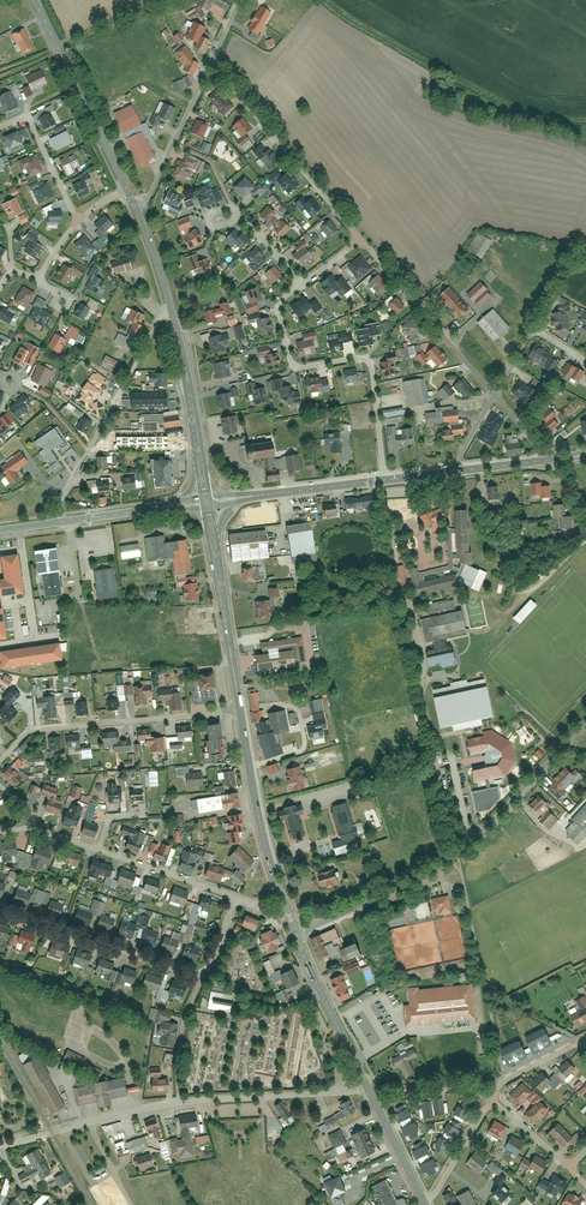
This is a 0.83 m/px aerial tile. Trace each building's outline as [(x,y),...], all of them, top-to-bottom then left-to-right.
[(224,9),(229,0),(195,0),(194,1),(206,8),(210,1),(224,9)] [(243,23),(255,32),(277,0),(259,0),(243,23)] [(201,6),(197,8),(204,17),(207,14),(201,6)] [(197,8),(188,13),(192,19),(200,14),(197,8)] [(187,26),(196,30),(199,23),(190,19),(187,26)] [(34,46),(24,26),(11,33),(21,53),(34,46)] [(198,32),(187,27),(183,36),(193,40),(191,45),(195,47),(194,48),(199,50),(200,48),(201,49),(206,37),(197,33),(198,32)] [(168,28),(163,33),(167,37),(172,33),(168,28)] [(179,36),(174,31),(170,35),(175,40),(179,36)] [(254,31),(251,36),(260,41),(262,36),(254,31)] [(270,35),(263,37),(265,44),(272,42),(270,35)] [(194,57),(185,47),(176,54),(176,57),(177,59),(179,58),(186,66),(184,71),(193,75),(198,64),(191,60),(194,57)] [(44,69),(28,77),(34,90),(50,83),(44,69)] [(184,73),(180,75),(185,85),(190,83),(184,73)] [(29,97),(36,94),(31,84),(24,87),(29,97)] [(216,86),(205,95),(219,112),(231,103),(216,86)] [(0,96),(0,99),(6,112),(17,107),(9,91),(0,96)] [(130,104),(114,112),(141,166),(157,158),(130,104)] [(176,108),(164,104),(160,116),(171,121),(176,108)] [(43,115),(39,117),(45,129),(55,124),(50,114),(54,112),(51,106),(41,111),(43,115)] [(245,126),(235,115),(226,123),(236,134),(245,126)] [(160,128),(163,119),(157,116),(153,125),(160,128)] [(204,119),(202,123),(205,125),(212,128),(214,123),(204,119)] [(202,123),(195,121),(190,133),(200,137),(205,125),(202,123)] [(19,146),(34,137),(27,126),(4,139),(13,154),(21,149),(19,146)] [(52,137),(57,150),(74,142),(69,130),(52,137)] [(242,138),(238,134),(234,138),(232,136),(229,139),(234,145),(242,138)] [(210,153),(214,145),(206,141),(202,149),(210,153)] [(252,156),(260,149),(254,142),(246,149),(252,156)] [(31,143),(24,147),(27,152),(34,149),(31,143)] [(262,147),(253,155),(262,165),(271,157),(262,147)] [(73,169),(80,166),(73,151),(62,157),(63,159),(61,160),(69,176),(74,173),(73,169)] [(32,175),(43,169),(34,152),(18,161),(23,172),(29,169),(32,175)] [(186,158),(183,163),(193,168),(196,162),(186,158)] [(190,167),(178,161),(171,177),(183,182),(190,167)] [(273,171),(270,167),(261,175),(267,180),(269,178),(267,175),(273,171)] [(284,187),(291,181),(288,177),(289,176),(286,172),(284,173),(281,170),(272,177),(275,180),(274,183),(276,186),(278,187),(280,184),(284,187)] [(74,183),(80,198),(92,192),(88,182),(94,180),(91,173),(82,177),(83,179),(74,183)] [(238,193),(246,185),(246,182),(242,177),(240,179),(238,176),(236,178),(234,177),(228,184),(228,186),(233,191),(234,189),(238,193)] [(56,196),(48,180),(36,186),(45,203),(56,196)] [(252,182),(245,189),(249,193),(256,186),(252,182)] [(270,188),(266,183),(263,186),(261,183),(253,192),(259,199),(270,188)] [(215,202),(221,199),(216,188),(210,191),(208,186),(202,189),(204,194),(198,197),(202,206),(215,201),(215,202)] [(174,195),(167,192),(163,202),(170,205),(174,207),(176,204),(178,200),(180,201),(182,196),(175,192),(174,195)] [(298,203),(302,199),(297,194),(289,201),(294,206),(298,203)] [(315,206),(306,195),(302,199),(298,203),(307,213),(315,206)] [(22,213),(15,199),(3,205),(10,219),(22,213)] [(188,208),(196,206),(194,199),(186,201),(188,208)] [(174,207),(170,205),(167,212),(177,216),(180,207),(176,204),(174,207)] [(281,204),(277,208),(284,214),(288,210),(281,204)] [(261,220),(270,212),(263,205),(254,213),(261,220)] [(48,213),(49,223),(62,222),(61,212),(48,213)] [(23,224),(30,221),(27,213),(20,216),(23,224)] [(104,216),(94,224),(103,235),(113,228),(104,216)] [(180,222),(186,220),(184,216),(174,219),(177,228),(182,227),(180,222)] [(271,225),(275,221),(271,217),(267,221),(271,225)] [(314,228),(321,221),(318,217),(311,224),(314,228)] [(333,226),(324,217),(317,225),(325,234),(333,226)] [(276,234),(284,226),(277,219),(275,221),(271,225),(269,227),(276,234)] [(314,228),(309,232),(317,241),(321,236),(314,228)] [(233,234),(228,229),(219,238),(226,245),(230,241),(236,247),(240,243),(233,236),(233,234)] [(194,230),(181,238),(189,249),(201,241),(194,230)] [(469,251),(485,261),(497,242),(480,232),(469,251)] [(309,243),(313,240),(309,233),(304,235),(309,243)] [(84,237),(74,246),(86,258),(96,248),(84,237)] [(290,245),(294,250),(303,243),(299,238),(290,245)] [(34,259),(42,247),(31,241),(23,253),(34,259)] [(262,259),(264,257),(261,253),(261,252),(253,244),(247,250),(244,247),(235,255),(240,260),(244,256),(247,260),(245,262),(251,269),(258,262),(259,264),(264,260),(262,259)] [(303,259),(307,256),(299,245),(288,254),(292,260),(294,259),(297,263),(302,259),(303,259)] [(204,255),(198,257),(196,250),(183,254),(189,274),(194,272),(195,276),(210,271),(204,255)] [(355,275),(366,266),(357,254),(345,263),(355,275)] [(120,259),(114,261),(118,273),(128,270),(128,271),(136,269),(132,256),(125,258),(126,259),(120,261),(120,259)] [(78,283),(84,273),(65,262),(53,282),(66,290),(72,280),(78,283)] [(347,272),(340,263),(336,266),(344,275),(347,272)] [(255,276),(264,269),(261,265),(252,272),(255,276)] [(268,282),(276,275),(269,266),(261,272),(268,282)] [(104,273),(96,268),(89,279),(93,282),(88,290),(99,297),(108,282),(101,278),(104,273)] [(382,282),(374,272),(366,280),(374,289),(382,282)] [(325,294),(337,285),(328,273),(316,282),(325,294)] [(362,283),(370,276),(366,273),(358,280),(362,283)] [(487,286),(480,279),(468,291),(474,298),(487,286)] [(342,281),(333,288),(338,294),(347,287),(342,281)] [(434,288),(429,281),(418,291),(423,297),(434,288)] [(469,306),(448,285),(439,294),(459,315),(469,306)] [(36,294),(25,287),(15,304),(26,311),(36,294)] [(241,291),(246,303),(256,299),(250,287),(241,291)] [(394,312),(402,305),(394,296),(386,303),(394,312)] [(303,309),(307,306),(301,299),(295,298),(286,306),(290,311),(293,309),(296,314),(299,312),(301,312),(303,311),(303,309)] [(311,298),(305,303),(312,312),(318,307),(311,298)] [(244,314),(253,310),(249,301),(240,306),(244,314)] [(227,302),(222,304),(226,315),(232,313),(227,302)] [(557,328),(568,325),(565,311),(570,309),(569,304),(558,307),(559,310),(553,312),(557,328)] [(95,312),(84,305),(77,316),(89,323),(95,312)] [(511,323),(493,305),(478,320),(495,338),(511,323)] [(15,325),(20,315),(6,307),(0,317),(15,325)] [(45,326),(51,315),(36,307),(30,318),(45,326)] [(125,317),(136,322),(140,312),(129,307),(125,317)] [(582,307),(576,318),(583,322),(580,327),(585,331),(585,309),(582,307)] [(207,310),(209,318),(217,316),(215,308),(207,310)] [(207,310),(198,313),(201,326),(211,323),(207,310)] [(245,323),(256,320),(254,313),(243,317),(245,323)] [(232,326),(239,323),(236,314),(228,317),(232,326)] [(411,316),(401,325),(410,335),(420,325),(411,316)] [(268,331),(264,318),(253,321),(257,334),(268,331)] [(387,332),(393,329),(389,320),(383,323),(387,332)] [(143,325),(132,321),(126,333),(137,338),(143,325)] [(367,323),(369,334),(376,333),(374,322),(367,323)] [(68,325),(65,332),(82,341),(85,335),(68,325)] [(238,335),(235,325),(229,327),(232,337),(238,335)] [(358,345),(370,343),(367,326),(355,329),(358,345)] [(296,354),(313,350),(310,338),(314,337),(312,328),(299,331),(301,337),(293,339),(296,354)] [(336,333),(338,340),(341,339),(348,338),(346,331),(336,333)] [(128,336),(120,332),(116,339),(125,343),(128,336)] [(416,336),(413,332),(408,337),(411,341),(416,336)] [(329,351),(343,348),(341,339),(338,340),(336,333),(327,335),(328,339),(327,339),(329,351)] [(70,341),(58,335),(50,349),(62,356),(70,341)] [(214,336),(203,339),(207,355),(219,352),(216,343),(223,341),(222,336),(215,338),(214,336)] [(34,345),(22,338),(10,358),(23,365),(34,345)] [(548,351),(535,343),(528,353),(541,362),(548,351)] [(414,344),(401,347),(402,355),(415,352),(414,344)] [(447,358),(436,344),(422,355),(434,369),(447,358)] [(266,354),(264,346),(253,349),(255,356),(266,354)] [(383,354),(384,361),(395,358),(394,352),(383,354)] [(421,365),(427,360),(419,352),(414,356),(421,365)] [(116,359),(103,353),(100,360),(113,366),(116,359)] [(273,353),(260,356),(263,370),(276,367),(273,353)] [(226,358),(210,361),(214,376),(226,374),(224,365),(227,364),(226,358)] [(393,373),(390,360),(379,362),(382,375),(393,373)] [(573,365),(565,360),(559,370),(566,375),(573,365)] [(583,370),(574,364),(567,373),(576,379),(583,370)] [(55,372),(41,365),(33,380),(46,387),(55,372)] [(343,382),(356,380),(355,373),(354,369),(341,372),(343,382)] [(89,372),(84,378),(96,387),(101,381),(89,372)] [(230,373),(219,376),(220,382),(231,379),(230,373)] [(318,373),(302,375),(304,389),(318,387),(318,390),(328,389),(327,375),(318,376),(318,373)] [(166,379),(167,379),(167,374),(150,374),(150,386),(155,385),(155,387),(166,386),(166,379)] [(278,376),(268,376),(269,388),(277,388),(278,401),(287,400),(299,399),(298,386),(288,386),(288,383),(278,383),(278,376)] [(464,376),(455,384),(466,397),(476,389),(464,376)] [(267,399),(263,383),(257,384),(255,377),(242,380),(245,392),(249,391),(252,402),(267,399)] [(420,378),(404,381),(409,408),(425,404),(420,378)] [(544,385),(535,379),(530,386),(538,393),(544,385)] [(56,388),(63,390),(66,383),(59,380),(56,388)] [(82,381),(70,397),(91,413),(98,404),(90,397),(95,391),(82,381)] [(529,387),(520,381),(512,393),(521,398),(520,399),(530,406),(539,393),(538,393),(530,386),(529,386),(529,387)] [(458,394),(461,391),(455,385),(453,387),(449,382),(442,387),(450,396),(456,391),(458,394)] [(62,391),(69,395),(72,389),(65,385),(62,391)] [(236,386),(229,387),(230,391),(228,392),(229,397),(238,395),(236,386)] [(54,394),(43,387),(40,392),(51,399),(54,394)] [(228,392),(216,394),(219,408),(230,406),(229,397),(228,392)] [(167,406),(167,394),(131,394),(132,400),(129,400),(129,406),(167,406)] [(15,408),(10,412),(18,423),(30,415),(24,407),(30,403),(25,397),(13,406),(15,408)] [(65,406),(74,412),(77,408),(68,402),(65,406)] [(406,406),(385,410),(387,418),(407,414),(406,406)] [(436,411),(426,412),(427,422),(453,420),(453,424),(460,423),(459,408),(442,410),(442,406),(436,407),(436,411)] [(560,414),(554,407),(545,414),(550,421),(560,414)] [(222,431),(235,428),(232,417),(235,416),(234,410),(218,413),(222,431)] [(494,412),(481,439),(496,446),(502,436),(500,435),(508,419),(494,412)] [(180,426),(178,415),(164,417),(164,414),(141,415),(142,416),(139,416),(139,430),(157,430),(157,424),(165,424),(166,428),(180,426)] [(563,424),(557,416),(547,424),(553,431),(563,424)] [(0,422),(0,439),(14,428),(5,417),(0,422)] [(92,422),(82,418),(77,429),(87,433),(92,422)] [(466,434),(465,423),(452,424),(452,426),(443,426),(445,442),(456,441),(455,435),(466,434)] [(346,425),(338,426),(339,435),(347,434),(346,425)] [(40,452),(39,452),(53,473),(62,467),(51,450),(58,446),(63,452),(71,447),(57,426),(34,442),(40,452)] [(404,435),(395,436),(396,446),(414,444),(412,428),(403,429),(404,435)] [(168,435),(171,446),(186,443),(184,432),(168,435)] [(515,433),(508,434),(511,455),(526,453),(524,442),(516,443),(515,433)] [(338,435),(320,438),(322,449),(328,447),(330,458),(339,456),(337,447),(340,446),(338,435)] [(168,436),(116,437),(116,444),(114,444),(114,448),(168,447),(168,436)] [(273,438),(245,443),(247,459),(276,454),(273,438)] [(68,457),(75,453),(72,448),(65,453),(68,457)] [(300,468),(297,453),(270,457),(272,466),(262,468),(264,479),(278,477),(277,467),(286,466),(286,470),(300,468)] [(29,463),(22,454),(3,468),(8,476),(6,478),(11,485),(20,478),(16,472),(29,463)] [(175,455),(149,457),(152,488),(178,485),(175,455)] [(115,461),(107,461),(107,470),(115,469),(115,461)] [(102,463),(92,463),(92,476),(102,475),(102,463)] [(133,478),(134,486),(146,484),(145,477),(133,478)] [(542,481),(532,482),(534,494),(542,494),(543,498),(553,497),(552,484),(542,485),(542,481)] [(134,482),(117,484),(119,496),(135,493),(134,482)] [(498,485),(487,487),(489,502),(500,501),(498,485)] [(105,498),(103,487),(92,488),(93,500),(105,498)] [(345,498),(347,512),(375,509),(373,495),(345,498)] [(335,501),(323,503),(324,513),(336,512),(335,501)] [(567,514),(565,502),(553,504),(555,516),(567,514)] [(256,507),(244,509),(247,521),(257,519),(257,522),(262,522),(260,513),(257,514),(256,507)] [(446,518),(442,508),(421,517),(425,527),(446,518)] [(260,511),(262,522),(270,520),(269,509),(260,511)] [(471,566),(471,562),(472,562),(471,552),(469,553),(468,510),(456,511),(457,529),(452,529),(452,534),(457,533),(458,554),(453,554),(453,559),(461,558),(461,564),(462,564),(456,576),(456,574),(445,576),(444,572),(439,573),(440,578),(425,581),(424,576),(420,578),(418,568),(410,569),(416,597),(459,586),(459,585),(463,584),(479,591),(488,572),(471,566)] [(573,527),(571,514),(559,516),(561,529),(573,527)] [(315,530),(289,534),(293,559),(319,555),(315,530)] [(269,533),(231,538),(234,557),(271,552),(269,533)] [(164,534),(144,537),(148,562),(173,559),(171,542),(165,542),(164,534)] [(187,538),(171,542),(173,559),(176,575),(193,573),(187,538)] [(142,539),(124,543),(126,556),(144,552),(142,539)] [(58,548),(36,551),(39,575),(44,574),(47,597),(65,595),(58,548)] [(8,640),(2,596),(24,593),(19,554),(2,556),(5,579),(0,580),(0,641),(8,640)] [(239,569),(241,583),(264,581),(263,574),(259,574),(259,567),(254,567),(253,559),(244,560),(245,568),(239,569)] [(117,569),(97,572),(102,601),(121,598),(117,569)] [(198,584),(186,585),(186,590),(184,590),(184,596),(187,596),(187,602),(199,601),(198,584)] [(149,591),(150,602),(158,601),(158,591),(149,591)] [(264,595),(250,596),(251,613),(269,612),(269,604),(264,604),(264,595)] [(283,595),(273,596),(273,605),(283,605),(283,595)] [(455,599),(426,606),(429,618),(421,620),(426,643),(439,640),(438,636),(468,629),(464,610),(458,611),(455,599)] [(534,606),(528,600),(511,619),(517,625),(534,606)] [(184,607),(168,607),(168,617),(184,616),(184,607)] [(211,626),(209,614),(191,618),(192,624),(199,622),(200,628),(211,626)] [(252,659),(254,669),(270,666),(272,668),(275,664),(304,660),(300,635),(270,638),(267,634),(265,638),(256,639),(258,651),(254,651),(256,658),(252,659)] [(436,650),(427,652),(430,667),(442,664),(443,667),(457,664),(454,652),(453,652),(452,647),(448,648),(446,641),(434,643),(436,650)] [(60,643),(0,652),(3,668),(62,659),(60,643)] [(218,692),(213,667),(200,670),(200,673),(189,675),(194,701),(211,698),(210,694),(218,692)] [(3,672),(0,678),(0,679),(7,683),(11,677),(3,672)] [(301,676),(290,678),(292,689),(303,687),(301,676)] [(451,686),(432,690),(440,728),(452,725),(454,731),(483,725),(482,719),(494,717),(486,679),(468,683),(467,680),(450,683),(451,686)] [(127,681),(120,681),(121,693),(128,692),(127,681)] [(152,683),(134,685),(137,707),(146,706),(145,695),(153,694),(152,683)] [(11,685),(0,696),(0,697),(3,701),(0,704),(0,713),(6,719),(16,709),(10,703),(19,694),(11,685)] [(172,688),(158,689),(159,702),(170,701),(171,711),(183,710),(181,691),(172,691),(172,688)] [(265,759),(283,754),(280,743),(276,744),(273,734),(270,719),(265,721),(263,711),(259,711),(257,700),(259,699),(258,693),(256,693),(255,689),(248,690),(252,712),(251,713),(253,723),(255,723),(259,735),(265,759)] [(53,694),(34,696),(35,705),(41,705),(42,716),(55,715),(53,694)] [(71,694),(62,695),(63,703),(73,701),(75,712),(82,712),(80,695),(72,696),(71,694)] [(116,695),(103,696),(105,709),(117,707),(116,695)] [(285,710),(269,714),(270,719),(273,734),(289,731),(285,710)] [(327,728),(325,717),(314,720),(315,725),(307,727),(310,738),(313,738),(314,739),(320,738),(319,737),(323,736),(322,729),(327,728)] [(179,740),(190,738),(188,721),(173,723),(175,739),(168,740),(169,747),(180,745),(179,740)] [(221,722),(208,724),(210,740),(224,739),(221,722)] [(151,728),(137,729),(139,741),(145,741),(145,746),(149,746),(150,753),(164,752),(162,736),(152,737),(151,728)] [(129,749),(128,736),(118,737),(118,729),(99,730),(100,743),(111,742),(111,750),(129,749)] [(487,736),(469,740),(473,756),(485,754),(488,769),(475,771),(478,784),(488,782),(489,788),(475,791),(479,811),(490,809),(503,796),(500,786),(492,787),(492,781),(508,778),(519,761),(515,744),(494,730),(485,733),(487,736)] [(89,755),(88,742),(78,742),(77,731),(64,732),(65,745),(76,744),(77,756),(89,755)] [(59,734),(47,734),(48,748),(60,747),(59,734)] [(204,763),(209,763),(209,757),(226,754),(224,739),(210,740),(208,741),(209,753),(203,754),(204,763)] [(19,756),(25,751),(21,747),(15,752),(19,756)] [(321,754),(323,761),(339,757),(336,749),(321,754)] [(13,768),(21,760),(17,756),(0,772),(12,784),(20,775),(13,768)] [(308,770),(317,769),(317,762),(307,763),(308,770)] [(279,765),(270,768),(272,774),(281,771),(279,765)] [(574,777),(562,765),(543,783),(555,795),(574,777)] [(184,773),(188,773),(188,767),(178,768),(179,777),(184,776),(184,773)] [(299,768),(288,771),(291,783),(287,783),(289,792),(304,788),(299,768)] [(160,771),(151,771),(153,790),(161,789),(160,771)] [(205,771),(188,773),(190,786),(206,784),(205,771)] [(235,771),(223,773),(224,780),(221,780),(222,787),(237,785),(235,771)] [(116,780),(104,781),(106,799),(121,798),(120,785),(116,785),(116,780)] [(35,783),(30,781),(26,790),(32,792),(35,783)] [(59,787),(45,782),(40,795),(48,798),(44,810),(58,815),(64,798),(56,796),(59,787)] [(79,785),(71,783),(69,794),(77,796),(79,785)] [(148,787),(135,789),(136,800),(149,799),(148,787)] [(216,788),(217,797),(226,796),(225,787),(216,788)] [(542,800),(536,793),(526,802),(533,809),(542,800)] [(243,808),(240,794),(222,797),(196,801),(198,815),(224,811),(243,808)] [(348,802),(336,806),(346,839),(336,842),(340,855),(363,847),(359,835),(362,834),(360,825),(356,827),(348,802)] [(562,830),(576,843),(585,832),(585,804),(562,830)] [(282,822),(289,820),(296,841),(300,840),(301,843),(305,842),(304,839),(307,837),(301,817),(308,815),(305,805),(299,807),(298,806),(286,809),(287,811),(280,814),(282,822)] [(79,813),(65,808),(62,820),(76,824),(79,813)] [(556,820),(545,808),(536,816),(547,828),(556,820)] [(186,813),(176,814),(177,825),(187,824),(186,813)] [(244,816),(231,818),(232,824),(230,824),(230,829),(233,829),(234,834),(240,833),(247,832),(244,816)] [(98,822),(84,817),(79,830),(94,835),(98,822)] [(218,817),(211,819),(213,826),(220,825),(218,817)] [(134,829),(121,824),(119,830),(131,835),(134,829)] [(137,850),(143,833),(134,829),(131,836),(127,835),(123,845),(137,850)] [(242,845),(240,833),(234,834),(230,835),(232,846),(242,845)] [(168,844),(161,841),(158,849),(153,847),(155,842),(150,840),(146,850),(151,852),(150,855),(161,860),(168,844)] [(0,843),(0,856),(2,856),(3,863),(11,862),(11,855),(17,854),(16,842),(0,843)] [(50,868),(56,851),(49,848),(47,855),(37,851),(35,859),(34,862),(36,863),(34,869),(41,871),(43,865),(50,868)] [(178,866),(192,871),(196,857),(204,860),(207,852),(198,849),(197,854),(183,849),(178,866)] [(258,864),(242,849),(232,860),(248,875),(258,864)] [(217,855),(207,852),(204,860),(215,863),(217,855)] [(79,858),(69,854),(65,866),(77,870),(80,863),(77,862),(79,858)] [(24,868),(27,857),(21,855),(17,866),(24,868)] [(35,859),(27,857),(25,865),(34,869),(36,863),(34,862),(35,859)] [(111,868),(92,862),(89,871),(91,871),(87,881),(93,883),(96,874),(108,878),(111,868)] [(60,864),(56,863),(54,870),(61,872),(63,868),(60,867),(60,864)] [(236,874),(211,866),(208,876),(212,878),(212,880),(223,883),(225,876),(232,878),(236,874)] [(338,869),(321,874),(326,890),(344,885),(338,869)] [(133,875),(120,871),(117,879),(123,881),(122,885),(129,887),(133,875)] [(236,874),(232,878),(242,887),(248,880),(238,871),(236,874)] [(9,875),(6,885),(13,887),(16,877),(9,875)] [(161,882),(146,878),(143,889),(157,893),(161,882)] [(109,890),(112,880),(106,879),(103,888),(109,890)] [(117,882),(112,880),(109,890),(115,892),(117,882)] [(184,893),(170,887),(166,899),(180,904),(184,893)] [(44,890),(35,888),(32,899),(40,902),(44,890)] [(32,894),(18,890),(14,902),(28,906),(32,894)] [(52,893),(44,890),(41,899),(50,902),(52,893)] [(207,899),(197,895),(194,903),(198,904),(197,910),(203,912),(207,899)] [(452,896),(433,899),(435,912),(440,911),(441,916),(455,914),(452,896)] [(186,915),(190,902),(184,900),(180,913),(186,915)] [(65,906),(52,902),(49,913),(62,917),(65,906)] [(99,912),(101,904),(94,902),(91,910),(99,912)] [(195,904),(190,902),(186,915),(191,917),(195,904)] [(95,912),(79,907),(75,919),(91,924),(95,912)] [(103,913),(99,924),(113,930),(117,919),(103,913)] [(141,913),(138,923),(142,924),(146,914),(141,913)] [(151,916),(146,914),(142,924),(147,926),(151,916)] [(248,915),(245,923),(258,929),(262,920),(257,918),(258,916),(253,914),(252,916),(248,915)] [(138,923),(124,919),(120,930),(134,934),(138,923)] [(0,924),(0,944),(5,945),(10,927),(0,924)] [(161,931),(146,926),(142,938),(157,943),(161,931)] [(344,947),(335,928),(311,940),(320,960),(332,955),(334,959),(342,955),(346,963),(363,955),(356,941),(344,947)] [(163,947),(177,951),(180,939),(179,939),(181,930),(177,929),(174,937),(167,935),(163,947)] [(188,931),(182,929),(181,930),(179,939),(180,939),(185,941),(188,931)] [(272,930),(261,934),(262,937),(261,938),(265,950),(267,950),(269,953),(279,949),(278,945),(281,944),(276,932),(273,933),(272,930)] [(37,935),(23,931),(17,948),(31,953),(37,935)] [(18,944),(21,936),(14,934),(11,942),(18,944)] [(72,944),(55,939),(50,953),(67,958),(68,954),(72,944)] [(202,946),(188,943),(185,955),(199,959),(202,946)] [(93,953),(79,948),(75,960),(90,965),(93,953)] [(117,962),(102,958),(99,970),(108,973),(107,978),(111,979),(117,962)] [(272,958),(261,963),(266,976),(269,975),(276,991),(272,992),(278,1005),(286,1001),(281,990),(297,983),(290,968),(278,973),(272,958)] [(349,975),(364,969),(362,965),(366,964),(365,959),(345,966),(349,975)] [(95,967),(85,964),(82,971),(93,974),(95,967)] [(140,970),(127,966),(125,973),(122,982),(127,984),(128,979),(136,982),(140,970)] [(117,981),(119,971),(114,969),(111,979),(117,981)] [(125,973),(119,971),(117,981),(122,982),(125,973)] [(149,973),(146,984),(162,988),(165,977),(149,973)] [(342,973),(330,978),(341,1002),(352,997),(342,973)] [(176,979),(172,991),(187,996),(191,983),(176,979)] [(401,1004),(403,1025),(479,1019),(477,982),(404,987),(405,1004),(401,1004)] [(233,994),(210,991),(209,999),(202,997),(201,1005),(208,1006),(207,1008),(231,1012),(233,994)] [(585,997),(579,1000),(584,1009),(571,1015),(578,1027),(585,1023),(585,997)] [(172,1014),(161,1010),(158,1017),(170,1021),(172,1014)] [(176,1046),(179,1024),(160,1021),(158,1031),(164,1032),(163,1044),(176,1046)] [(545,1030),(526,1039),(533,1053),(552,1044),(545,1030)] [(527,1056),(520,1042),(501,1051),(508,1065),(527,1056)] [(83,1057),(65,1047),(60,1058),(78,1067),(83,1057)] [(415,1058),(412,1050),(390,1060),(393,1067),(399,1065),(405,1079),(413,1075),(407,1062),(415,1058)] [(49,1112),(64,1104),(48,1076),(50,1075),(37,1052),(20,1062),(49,1112)] [(174,1054),(163,1052),(162,1063),(173,1064),(174,1054)] [(571,1068),(563,1058),(554,1064),(562,1075),(571,1068)] [(162,1067),(151,1067),(151,1075),(155,1075),(155,1089),(168,1089),(168,1078),(163,1078),(162,1067)] [(540,1068),(528,1079),(537,1089),(549,1078),(540,1068)] [(97,1083),(80,1086),(83,1105),(101,1101),(102,1107),(115,1104),(114,1098),(130,1095),(126,1077),(110,1080),(97,1083)] [(525,1096),(527,1098),(534,1092),(530,1087),(527,1089),(520,1081),(507,1093),(516,1103),(525,1096)] [(580,1084),(575,1089),(579,1093),(584,1088),(580,1084)] [(546,1106),(534,1092),(527,1098),(531,1103),(523,1110),(531,1119),(546,1106)] [(353,1111),(346,1095),(334,1101),(338,1110),(320,1118),(321,1121),(313,1125),(315,1129),(353,1111)] [(279,1098),(270,1103),(284,1124),(292,1119),(279,1098)] [(443,1098),(433,1100),(435,1116),(445,1114),(443,1098)] [(432,1100),(422,1101),(424,1119),(435,1118),(432,1100)] [(473,1106),(465,1102),(462,1106),(459,1104),(454,1112),(457,1114),(465,1119),(468,1120),(473,1112),(470,1111),(473,1106)] [(404,1104),(396,1108),(398,1113),(394,1115),(398,1123),(401,1122),(410,1118),(413,1116),(409,1108),(406,1109),(404,1104)] [(201,1114),(179,1116),(180,1129),(186,1128),(187,1136),(195,1136),(194,1126),(202,1125),(201,1114)] [(453,1119),(462,1124),(465,1119),(457,1114),(453,1119)] [(155,1117),(144,1120),(148,1134),(152,1133),(154,1140),(161,1138),(155,1117)] [(403,1127),(413,1123),(410,1118),(401,1122),(403,1127)] [(502,1125),(492,1118),(484,1129),(494,1136),(498,1131),(502,1125)] [(557,1120),(546,1130),(558,1144),(569,1134),(557,1120)] [(461,1125),(453,1121),(451,1125),(448,1123),(443,1131),(445,1133),(454,1138),(457,1139),(461,1131),(459,1130),(461,1125)] [(403,1127),(402,1128),(406,1137),(409,1135),(411,1139),(419,1136),(417,1131),(419,1130),(416,1122),(413,1123),(403,1127)] [(435,1123),(426,1124),(427,1134),(437,1133),(435,1123)] [(365,1125),(348,1133),(358,1155),(375,1147),(365,1125)] [(340,1131),(329,1136),(335,1148),(343,1145),(346,1143),(340,1131)] [(503,1134),(498,1131),(489,1145),(494,1148),(496,1145),(503,1134)] [(442,1138),(451,1143),(454,1138),(445,1133),(442,1138)] [(521,1141),(509,1133),(501,1147),(513,1155),(521,1141)] [(211,1135),(201,1136),(201,1143),(212,1143),(211,1135)] [(144,1136),(126,1141),(129,1152),(147,1147),(144,1136)] [(190,1154),(197,1154),(195,1136),(187,1137),(187,1140),(176,1140),(177,1153),(190,1152),(190,1154)] [(442,1138),(440,1137),(436,1145),(439,1147),(437,1151),(444,1155),(447,1151),(449,1152),(454,1145),(451,1143),(442,1138)] [(161,1142),(166,1160),(172,1158),(167,1140),(161,1142)] [(422,1141),(414,1145),(416,1150),(413,1152),(416,1160),(419,1159),(428,1154),(431,1153),(427,1145),(424,1146),(422,1141)] [(347,1152),(343,1145),(335,1148),(325,1153),(328,1160),(347,1152)] [(495,1157),(501,1147),(496,1145),(491,1154),(495,1157)] [(37,1151),(28,1157),(33,1166),(25,1171),(32,1182),(39,1177),(43,1182),(53,1175),(37,1151)] [(148,1153),(133,1158),(137,1169),(152,1164),(148,1153)] [(545,1160),(533,1153),(526,1164),(538,1172),(545,1160)] [(421,1164),(431,1160),(428,1154),(419,1159),(421,1164)] [(476,1154),(466,1166),(478,1175),(488,1163),(476,1154)] [(523,1168),(529,1158),(522,1155),(517,1164),(523,1168)] [(421,1164),(420,1165),(424,1174),(427,1172),(429,1176),(437,1173),(435,1168),(437,1167),(434,1159),(431,1160),(421,1164)] [(328,1161),(324,1165),(329,1169),(333,1165),(328,1161)] [(500,1175),(504,1170),(494,1161),(490,1166),(500,1175)] [(565,1179),(550,1172),(546,1180),(539,1176),(536,1183),(544,1187),(542,1189),(552,1194),(553,1191),(558,1193),(565,1179)] [(349,1193),(339,1173),(328,1179),(333,1188),(325,1192),(332,1204),(336,1204),(343,1202),(341,1197),(349,1193)] [(31,1181),(27,1174),(19,1179),(24,1186),(31,1181)] [(367,1185),(372,1196),(376,1194),(381,1204),(397,1204),(384,1177),(367,1185)] [(67,1193),(72,1190),(69,1185),(64,1187),(67,1193)] [(455,1191),(462,1204),(477,1204),(467,1185),(455,1191)] [(511,1186),(499,1195),(507,1204),(519,1196),(511,1186)] [(440,1194),(445,1204),(454,1204),(458,1204),(451,1189),(440,1194)] [(565,1190),(558,1204),(575,1204),(579,1197),(565,1190)] [(534,1204),(539,1199),(533,1193),(527,1199),(534,1204)]
